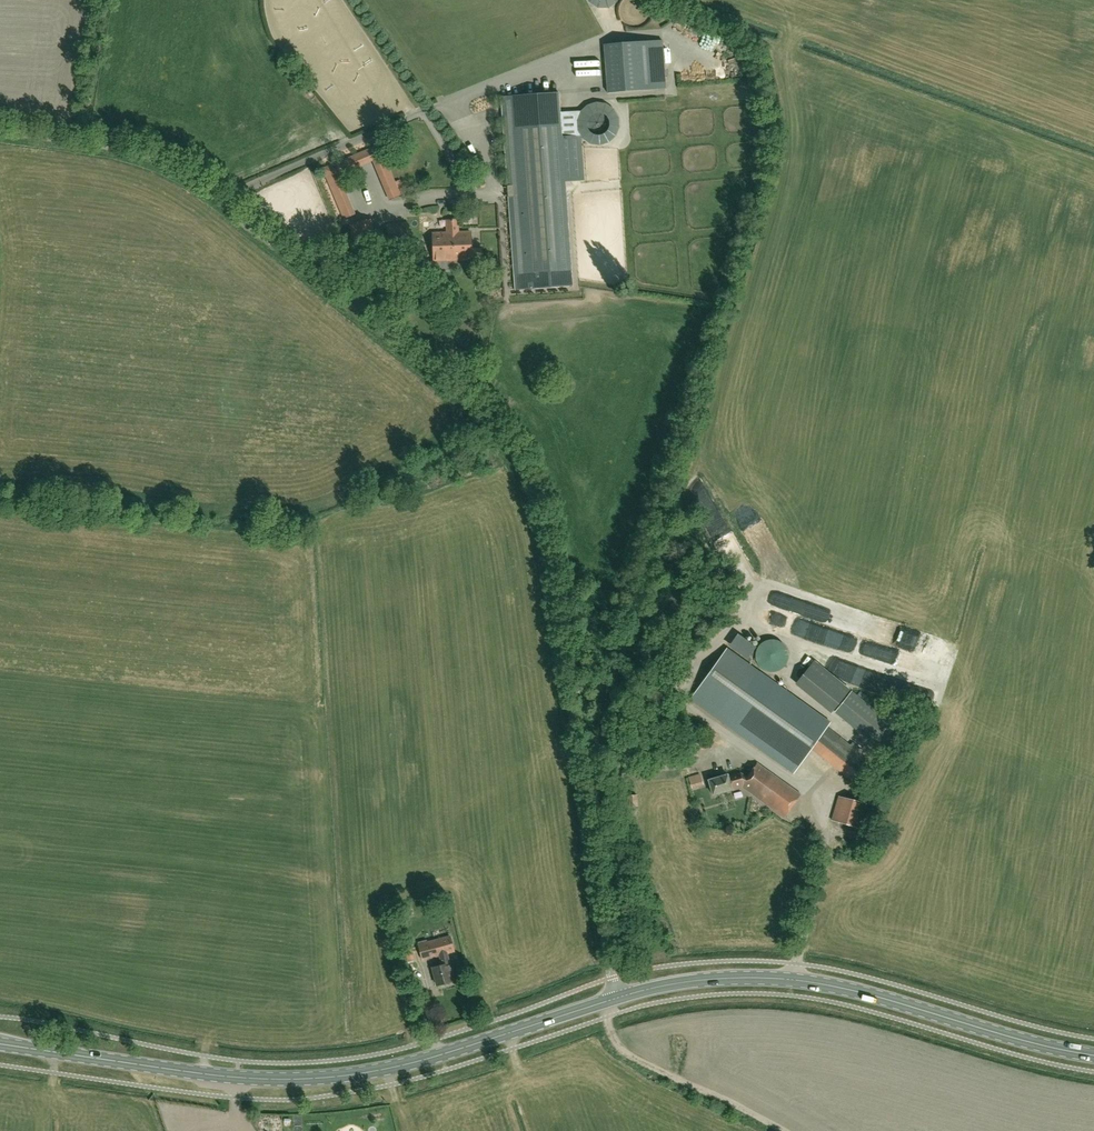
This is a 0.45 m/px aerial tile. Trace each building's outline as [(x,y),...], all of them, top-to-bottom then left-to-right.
[(666,89),(662,40),(604,44),(607,93),(666,89)] [(584,180),(581,136),(562,137),(561,125),(565,124),(565,116),(560,117),(558,93),(500,97),(515,291),(573,286),(565,182),(584,180)] [(379,144),(322,168),(344,219),(353,216),(335,173),(374,157),(392,199),(401,195),(379,144)] [(351,236),(354,250),(354,252),(378,248),(372,219),(349,223),(351,236)] [(433,233),(434,261),(482,259),(481,248),(471,248),(470,231),(457,232),(456,220),(447,220),(448,232),(433,233)] [(390,244),(411,241),(408,222),(387,225),(390,244)] [(791,615),(788,630),(821,639),(825,624),(791,615)] [(875,620),(872,632),(886,635),(889,624),(875,620)] [(889,626),(885,643),(929,653),(933,636),(889,626)] [(741,645),(743,647),(747,640),(734,633),(729,641),(740,648),(741,645)] [(763,672),(787,658),(779,644),(770,649),(764,638),(749,647),(763,672)] [(812,748),(821,756),(851,779),(867,759),(826,727),(830,722),(727,648),(690,699),(794,773),(812,748)] [(929,676),(932,663),(889,651),(886,661),(904,666),(901,678),(911,681),(914,671),(929,676)] [(713,795),(732,789),(741,786),(784,816),(800,795),(757,764),(747,778),(742,775),(741,776),(740,772),(728,776),(727,774),(708,780),(713,795)] [(628,807),(638,806),(638,795),(628,796),(628,807)] [(859,828),(866,805),(839,797),(832,820),(859,828)] [(450,936),(418,945),(422,960),(440,955),(442,965),(432,967),(437,985),(452,981),(450,974),(452,973),(447,953),(454,951),(450,936)]
